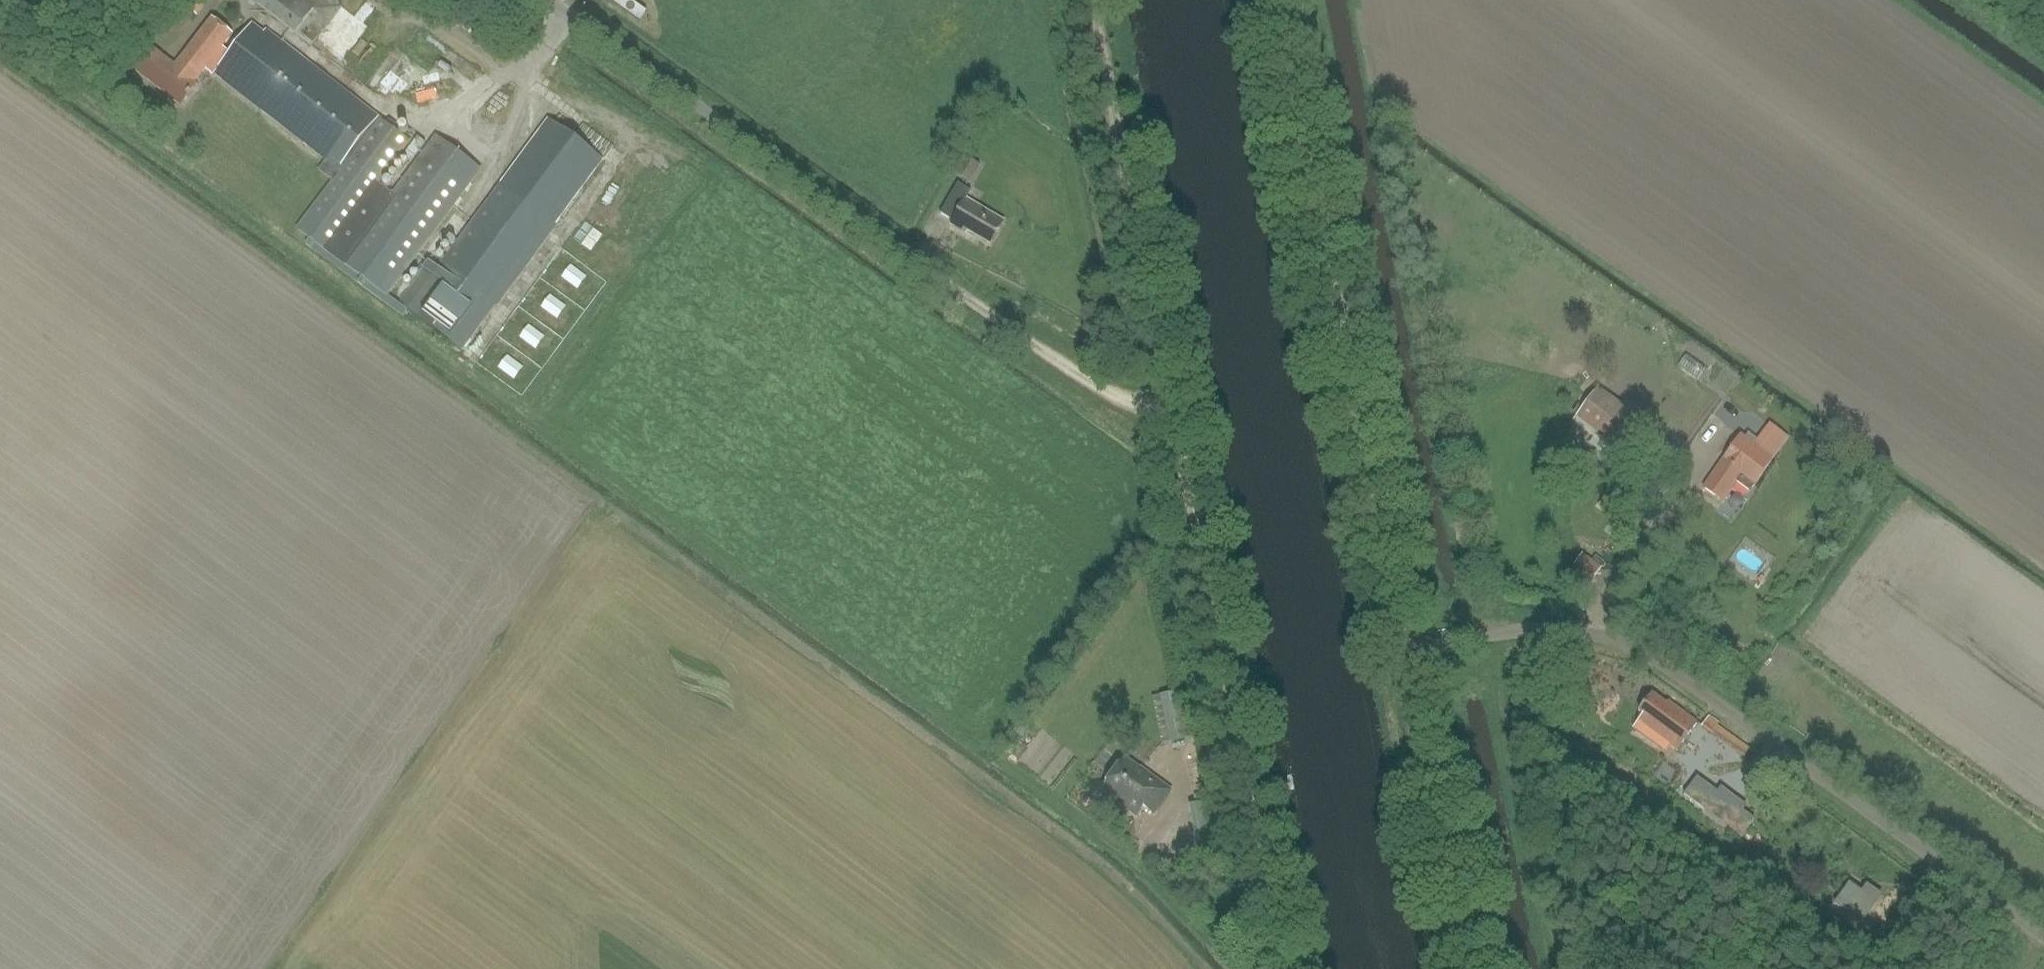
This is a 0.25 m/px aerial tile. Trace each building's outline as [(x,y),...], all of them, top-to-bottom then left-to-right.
[(211,0),(190,0),(186,6),(198,16),(211,0)] [(257,3),(256,4),(296,35),(297,34),(313,46),(349,0),(253,0),(257,3)] [(183,107),(184,106),(199,85),(197,83),(207,70),(213,75),(230,53),(223,47),(232,35),(212,20),(176,67),(153,49),(136,71),(183,107)] [(245,40),(254,47),(229,79),(267,108),(263,113),(326,161),(319,172),(331,181),(296,229),(329,254),(341,262),(388,297),(483,171),(436,136),(391,194),(380,186),(412,144),(380,120),(381,118),(266,31),(263,36),(254,29),(245,40)] [(426,61),(446,75),(461,53),(441,40),(426,61)] [(970,183),(981,166),(965,156),(955,174),(970,183)] [(428,262),(396,305),(406,313),(406,312),(461,352),(496,306),(497,307),(557,226),(501,184),(438,269),(428,262)] [(971,192),(960,185),(942,214),(954,221),(951,225),(966,235),(969,231),(990,245),(1004,221),(967,198),(971,192)] [(1599,388),(1576,419),(1628,456),(1650,425),(1599,388)] [(1724,459),(1703,489),(1723,503),(1737,482),(1750,492),(1773,460),(1741,435),(1724,459)] [(1169,743),(1188,740),(1179,693),(1160,696),(1169,743)] [(1677,751),(1697,724),(1668,702),(1666,704),(1652,694),(1639,712),(1643,715),(1638,722),(1677,751)] [(1700,800),(1723,768),(1701,752),(1678,784),(1700,800)] [(1173,791),(1127,758),(1103,792),(1117,801),(1116,803),(1137,818),(1143,809),(1155,817),(1173,791)] [(1762,801),(1723,773),(1715,784),(1754,812),(1762,801)] [(1209,802),(1189,806),(1202,868),(1222,864),(1209,802)] [(1849,884),(1835,905),(1862,923),(1876,902),(1849,884)]
